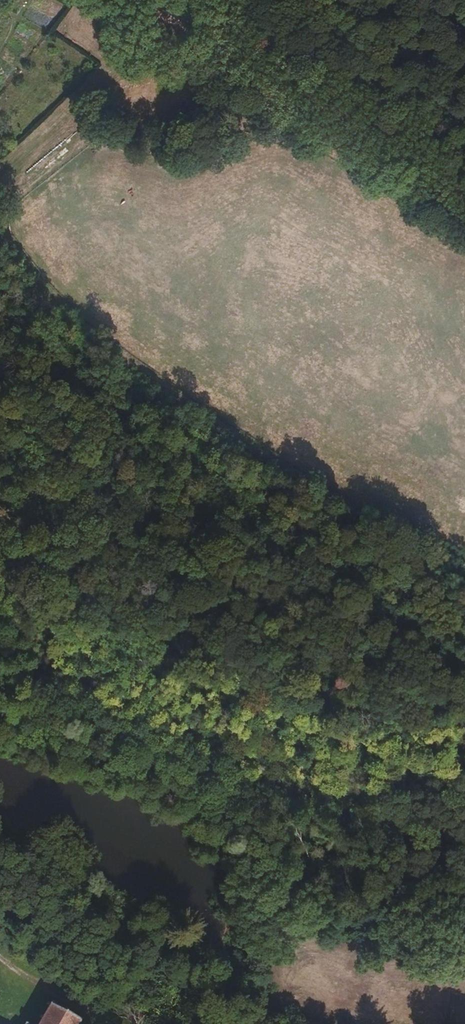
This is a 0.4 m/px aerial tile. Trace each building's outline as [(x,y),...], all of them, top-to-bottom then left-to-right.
[(22,1023),(73,1023),(77,1017),(81,1019),(83,1016),(80,1014),(82,1010),(78,1007),(75,1011),(54,999),(57,996),(53,993),(51,998),(48,996),(45,999),(49,1001),(36,1023),(34,1022),(36,1017),(31,1015),(29,1019),(26,1017),(22,1023)]
